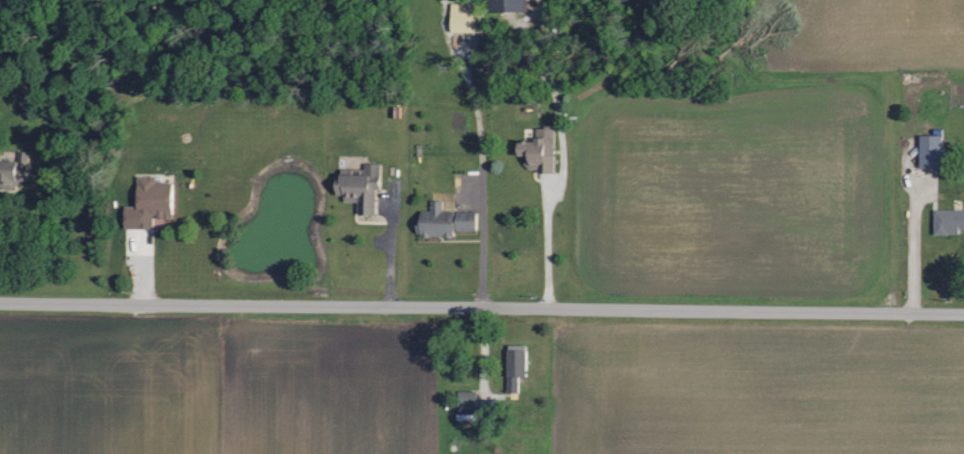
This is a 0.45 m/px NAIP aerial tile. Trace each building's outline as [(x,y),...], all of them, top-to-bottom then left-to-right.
[(526,0),(488,0),(488,13),(526,12),(526,0)] [(473,32),(473,4),(450,3),(450,32),(473,32)] [(535,143),(517,143),(517,157),(524,157),(524,172),(554,172),(554,128),(535,128),(535,143)] [(919,168),(941,168),(941,136),(919,136),(919,168)] [(0,160),(0,184),(18,185),(18,181),(27,181),(29,153),(18,152),(18,161),(0,160)] [(357,216),(377,216),(377,164),(362,164),(362,175),(335,175),(334,197),(357,198),(357,216)] [(123,228),(153,229),(153,218),(171,218),(172,182),(155,182),(155,177),(136,177),(136,206),(123,206),(123,228)] [(475,212),(442,212),(442,201),(430,201),(430,211),(419,211),(419,237),(452,238),(453,231),(475,231),(475,212)] [(963,233),(963,210),(933,211),(934,233),(963,233)] [(526,346),(507,346),(506,377),(525,377),(526,346)] [(474,413),(475,392),(457,391),(457,412),(474,413)]
